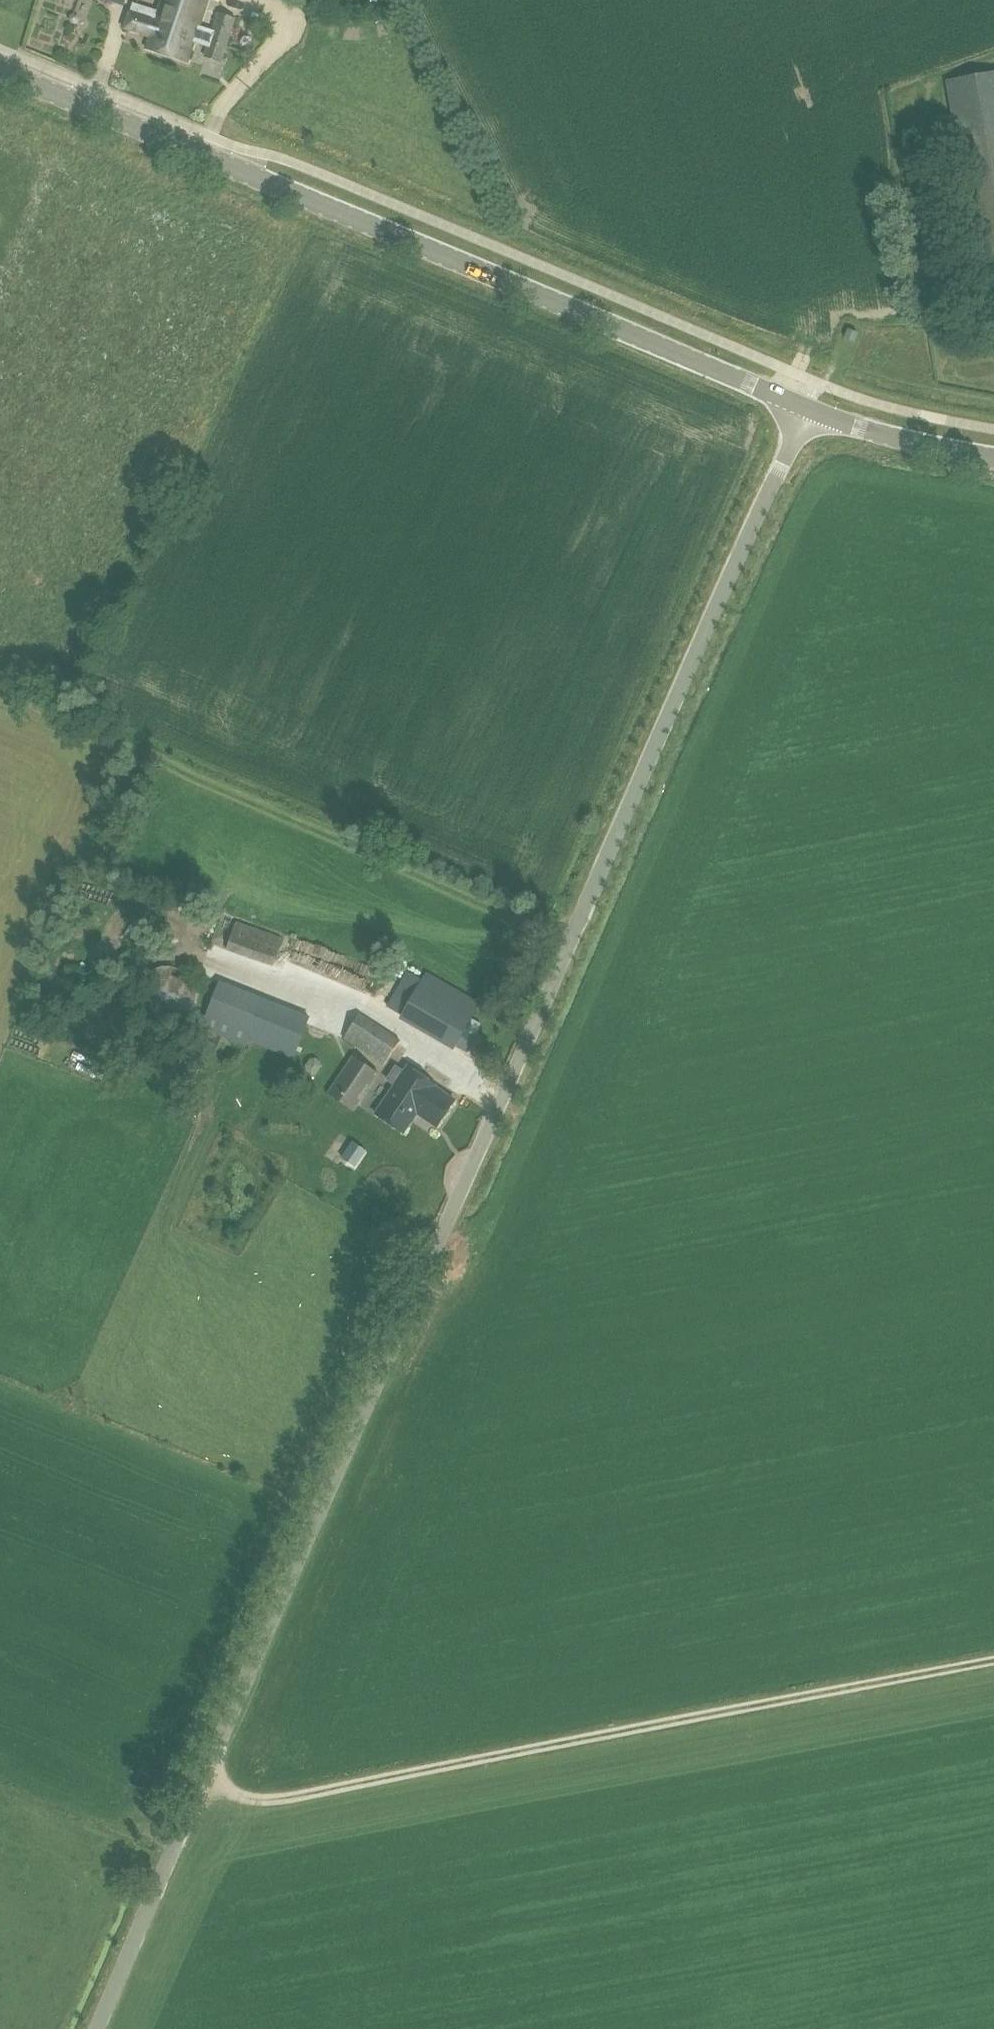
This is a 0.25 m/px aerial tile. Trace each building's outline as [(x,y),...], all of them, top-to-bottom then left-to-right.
[(221,62),(236,17),(218,11),(212,31),(198,27),(207,0),(161,0),(155,20),(129,11),(123,28),(149,37),(146,48),(187,61),(193,42),(206,46),(203,55),(221,62)] [(993,245),(993,66),(944,78),(982,248),(993,245)] [(851,330),(848,339),(854,342),(858,333),(851,330)] [(273,965),(283,937),(236,920),(226,949),(273,965)] [(406,971),(386,1006),(456,1045),(465,1028),(477,1035),(482,1024),(470,1018),(480,1001),(426,971),(421,979),(421,980),(406,971)] [(220,973),(208,1020),(257,1032),(269,986),(220,973)] [(278,1016),(329,1037),(337,1020),(285,998),(278,1016)] [(384,1065),(401,1039),(359,1012),(343,1038),(384,1065)] [(353,1056),(329,1092),(354,1109),(379,1073),(353,1056)] [(404,1071),(396,1066),(387,1079),(395,1085),(376,1113),(404,1132),(417,1113),(437,1126),(455,1100),(435,1086),(436,1086),(408,1066),(404,1071)]
